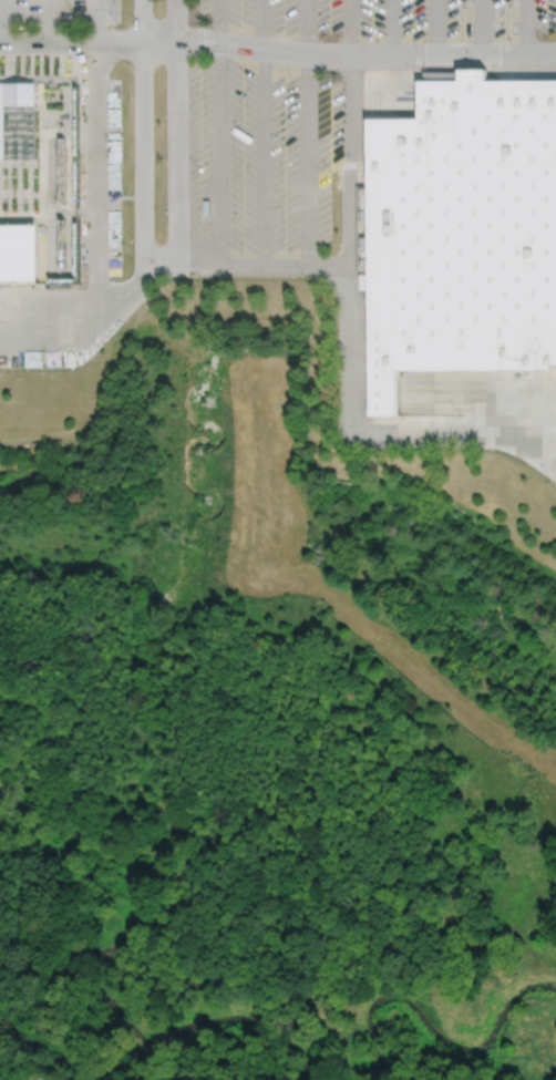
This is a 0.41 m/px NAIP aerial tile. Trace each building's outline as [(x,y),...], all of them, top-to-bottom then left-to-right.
[(486,81),(555,80),(555,369),(399,370),(400,415),(369,415),(368,274),(368,183),(368,119),(418,119),(418,81),(423,81),(457,81),(457,71),(457,70),(486,70),(486,81)] [(423,81),(423,71),(457,71),(457,81),(423,81)] [(0,84),(0,160),(8,160),(8,107),(41,107),(41,83),(0,84)] [(39,284),(39,226),(0,226),(0,284),(39,284)]
